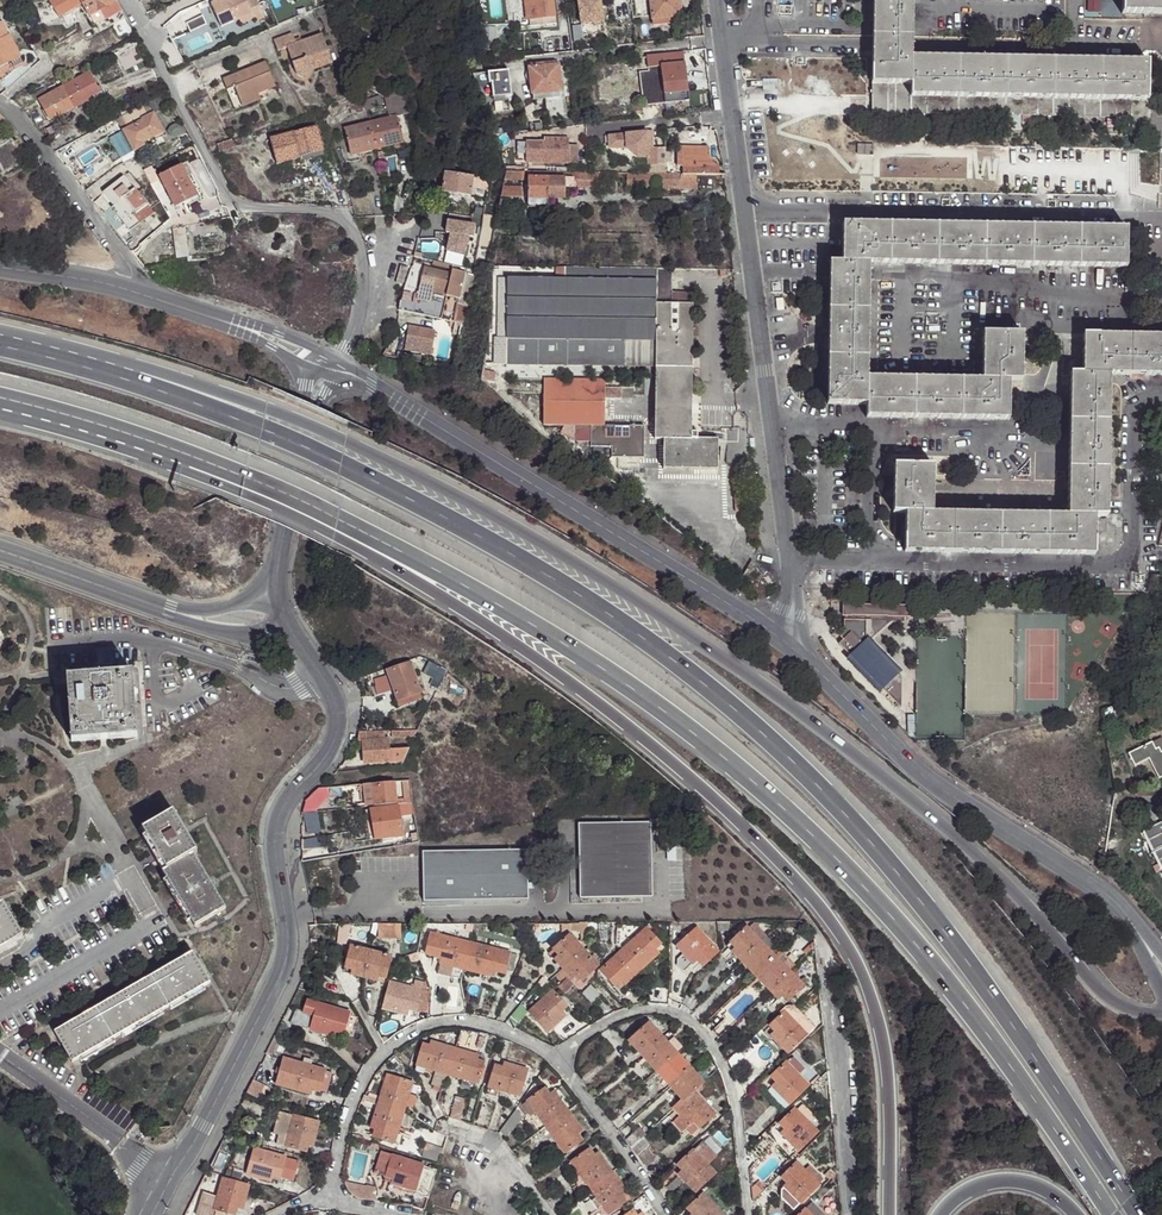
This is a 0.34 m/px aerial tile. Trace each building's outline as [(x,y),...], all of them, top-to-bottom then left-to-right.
[(58,17),(82,3),(89,16),(86,17),(92,28),(120,11),(114,1),(112,2),(111,0),(48,0),(58,17)] [(254,20),(256,24),(265,20),(256,0),(251,0),(246,2),(245,0),(223,0),(211,5),(222,29),(239,21),(252,15),(254,20)] [(552,15),(551,0),(527,0),(529,18),(552,15)] [(578,2),(581,25),(603,23),(601,0),(594,0),(578,2)] [(652,22),(668,21),(680,19),(678,0),(649,0),(652,22)] [(915,39),(915,28),(916,0),(875,0),(875,10),(875,28),(874,38),(915,39)] [(1099,0),(1090,0),(1089,15),(1098,15),(1099,0)] [(1122,17),(1161,16),(1161,0),(1122,0),(1122,17)] [(242,26),(254,20),(252,15),(239,21),(242,26)] [(489,19),(474,21),(473,35),(483,34),(484,37),(490,36),(489,19)] [(11,59),(14,64),(22,60),(9,35),(8,35),(0,20),(0,64),(11,59)] [(296,46),(294,43),(292,36),(274,43),(278,53),(287,50),(297,77),(299,79),(303,81),(307,80),(310,77),(310,73),(333,66),(322,36),(302,44),(296,46)] [(874,57),(914,57),(915,46),(915,39),(874,38),(874,46),(874,57)] [(660,58),(660,67),(681,64),(679,56),(660,58)] [(913,87),(914,57),(874,57),(874,72),(874,86),(913,87)] [(913,87),(914,99),(959,100),(961,59),(937,58),(914,57),(913,87)] [(660,58),(646,59),(648,68),(660,67),(660,58)] [(1007,100),(1008,60),(984,59),(961,59),(959,100),(1007,100)] [(1053,101),(1054,61),(1031,60),(1008,60),(1007,100),(1053,101)] [(1100,102),(1100,62),(1077,61),(1054,61),(1053,101),(1100,102)] [(1124,62),(1100,62),(1100,102),(1147,103),(1148,62),(1124,62)] [(681,64),(660,67),(663,95),(687,93),(684,64),(681,64)] [(241,104),(259,97),(276,89),(266,65),(222,82),(227,93),(234,90),(241,104)] [(528,67),(531,93),(557,90),(559,90),(557,65),(528,67)] [(660,67),(648,68),(648,78),(651,78),(653,97),(654,97),(663,95),(660,67)] [(489,83),(491,98),(509,96),(507,70),(486,72),(487,83),(489,83)] [(486,72),(472,73),(481,99),(491,98),(489,83),(487,83),(486,72)] [(88,73),(64,86),(69,96),(74,106),(99,94),(88,73)] [(651,78),(648,78),(641,79),(644,97),(653,97),(651,78)] [(37,90),(41,98),(50,93),(46,86),(37,90)] [(69,96),(64,86),(50,93),(41,98),(40,99),(44,107),(45,109),(50,117),(59,112),(60,114),(74,106),(69,96)] [(1147,103),(1100,102),(1053,101),(1007,100),(959,100),(914,99),(913,87),(874,86),(873,106),(873,116),(914,117),(917,117),(1041,119),(1147,120),(1147,112),(1147,103)] [(557,90),(531,93),(531,99),(557,97),(557,90)] [(385,97),(389,117),(397,115),(410,112),(405,93),(385,97)] [(382,103),(380,95),(350,102),(352,112),(382,103)] [(260,102),(259,97),(241,104),(243,110),(260,102)] [(153,113),(148,103),(123,117),(128,127),(141,120),(141,119),(153,113)] [(61,116),(60,114),(59,112),(50,117),(49,122),(61,116)] [(141,120),(128,127),(122,130),(134,151),(143,146),(142,144),(152,138),(164,132),(153,113),(141,119),(141,120)] [(389,117),(371,121),(377,147),(397,144),(395,137),(401,135),(397,115),(389,117)] [(345,127),(349,147),(356,146),(358,153),(377,147),(371,121),(345,127)] [(298,155),(322,150),(317,130),(270,141),(277,166),(300,161),(298,155)] [(111,137),(119,150),(127,145),(120,132),(111,137)] [(646,132),(607,136),(609,148),(626,149),(637,159),(648,159),(648,165),(650,165),(657,165),(657,148),(653,149),(648,149),(646,132)] [(395,137),(397,144),(403,142),(401,135),(395,137)] [(142,144),(143,146),(144,148),(155,143),(152,138),(142,144)] [(525,141),(525,162),(577,163),(577,145),(568,145),(568,138),(544,138),(544,142),(525,141)] [(230,151),(226,142),(217,146),(219,155),(230,151)] [(682,149),(681,156),(683,156),(696,156),(698,159),(710,159),(707,153),(708,150),(682,149)] [(322,150),(298,155),(300,161),(323,156),(322,150)] [(696,174),(698,174),(698,159),(696,156),(683,156),(681,158),(681,165),(681,173),(696,174)] [(724,175),(723,169),(710,159),(698,159),(698,174),(721,174),(724,175)] [(189,193),(195,190),(182,167),(161,178),(178,209),(193,201),(189,193)] [(111,178),(115,182),(124,175),(121,169),(111,178)] [(441,190),(444,174),(430,171),(427,187),(441,190)] [(597,186),(597,173),(558,172),(557,178),(564,179),(564,185),(597,186)] [(695,185),(696,174),(681,173),(668,173),(657,173),(650,173),(627,173),(627,184),(695,185)] [(470,197),(473,178),(444,174),(441,190),(442,193),(470,197)] [(102,190),(113,204),(123,197),(134,188),(124,175),(115,182),(102,190)] [(564,179),(557,178),(527,178),(528,197),(547,197),(564,197),(564,185),(564,179)] [(503,187),(500,197),(511,197),(520,197),(519,187),(503,187)] [(146,204),(134,188),(123,197),(135,213),(146,204)] [(197,189),(195,190),(189,193),(193,201),(194,203),(202,199),(197,189)] [(123,197),(113,204),(126,220),(135,213),(123,197)] [(500,197),(498,205),(511,205),(511,197),(500,197)] [(135,213),(141,220),(152,212),(146,204),(135,213)] [(477,217),(478,206),(471,205),(468,215),(477,217)] [(483,218),(485,208),(478,206),(477,217),(483,218)] [(141,220),(135,213),(126,220),(132,228),(141,220)] [(483,226),(448,220),(445,235),(455,237),(454,242),(464,244),(465,238),(479,241),(483,226)] [(495,222),(493,231),(506,232),(507,224),(495,222)] [(891,266),(892,226),(868,226),(844,226),(844,265),(870,266),(891,266)] [(916,227),(892,226),(891,266),(940,267),(940,227),(916,227)] [(174,247),(186,246),(184,227),(172,228),(174,247)] [(964,228),(940,227),(940,267),(987,267),(988,228),(964,228)] [(987,267),(1034,268),(1035,229),(1016,229),(988,228),(987,267)] [(1034,268),(1081,270),(1082,229),(1058,229),(1035,229),(1034,268)] [(1102,230),(1082,229),(1081,270),(1127,270),(1128,230),(1102,230)] [(870,266),(844,265),(831,265),(831,272),(831,278),(870,278),(870,273),(870,266)] [(655,279),(656,269),(546,267),(507,266),(506,275),(506,278),(655,279)] [(424,267),(420,284),(433,287),(432,293),(459,299),(460,293),(468,295),(472,275),(452,270),(451,273),(424,267)] [(671,293),(671,269),(656,269),(655,279),(656,303),(656,311),(693,311),(692,294),(671,293)] [(506,338),(506,278),(506,275),(500,275),(500,335),(497,335),(497,361),(510,360),(510,364),(630,365),(631,339),(506,338)] [(656,303),(655,279),(506,278),(506,338),(631,339),(656,339),(656,311),(656,303)] [(870,278),(831,278),(831,295),(830,313),(869,313),(870,278)] [(433,287),(420,284),(418,290),(432,293),(433,287)] [(783,298),(775,299),(776,311),(784,310),(783,298)] [(467,306),(458,303),(455,319),(462,325),(467,306)] [(656,311),(656,339),(655,366),(655,416),(692,416),(693,311),(656,311)] [(830,338),(829,360),(868,360),(869,313),(830,313),(830,338)] [(434,331),(409,327),(407,337),(432,341),(434,331)] [(983,336),(982,382),(1010,382),(1023,383),(1023,337),(1003,336),(983,336)] [(430,355),(432,341),(407,337),(405,351),(430,355)] [(1083,338),(1081,377),(1109,377),(1129,377),(1130,339),(1106,338),(1083,338)] [(655,366),(656,339),(631,339),(630,365),(655,366)] [(1130,339),(1129,377),(1161,378),(1161,339),(1154,339),(1130,339)] [(397,358),(421,362),(422,357),(398,353),(397,358)] [(868,407),(868,381),(868,360),(829,360),(829,386),(829,407),(868,407)] [(1067,423),(1107,424),(1109,377),(1081,377),(1069,376),(1068,400),(1067,423)] [(624,430),(624,426),(603,426),(604,380),(543,379),(543,425),(577,426),(590,426),(590,442),(590,447),(611,447),(610,457),(643,458),(643,426),(630,426),(630,431),(624,430)] [(913,420),(914,381),(891,381),(868,381),(868,407),(868,420),(913,420)] [(961,421),(962,382),(938,381),(914,381),(913,420),(961,421)] [(1010,382),(982,382),(962,382),(961,421),(1010,421),(1010,382)] [(749,441),(746,410),(726,410),(726,462),(751,462),(749,441)] [(717,417),(692,416),(655,416),(654,439),(663,439),(662,468),(717,468),(717,417)] [(1067,447),(1067,470),(1107,471),(1107,424),(1067,423),(1067,447)] [(590,442),(590,426),(577,426),(576,442),(590,442)] [(907,515),(934,515),(934,498),(934,481),(934,468),(895,467),(894,515),(907,515)] [(1067,470),(1067,484),(1066,497),(1066,517),(1094,518),(1106,518),(1107,471),(1067,470)] [(743,489),(734,489),(735,510),(744,510),(743,489)] [(940,516),(934,515),(907,515),(907,553),(953,555),(953,516),(940,516)] [(976,516),(953,516),(953,555),(999,555),(1000,516),(976,516)] [(1023,517),(1000,516),(999,555),(1046,556),(1046,517),(1023,517)] [(1094,518),(1066,517),(1046,517),(1046,556),(1093,556),(1093,537),(1094,518)] [(913,607),(842,606),(842,617),(845,617),(844,622),(843,635),(840,639),(842,641),(838,645),(849,657),(846,660),(878,694),(882,691),(899,710),(900,671),(870,640),(891,621),(891,618),(913,618),(913,607)] [(398,700),(420,693),(409,663),(388,670),(398,700)] [(131,669),(66,676),(71,742),(137,737),(131,669)] [(422,698),(420,693),(398,700),(396,701),(398,706),(422,698)] [(1105,718),(1115,716),(1113,709),(1103,712),(1105,718)] [(359,731),(357,740),(364,740),(385,739),(385,730),(359,731)] [(388,739),(385,739),(364,740),(365,761),(389,760),(388,748),(388,739)] [(1159,756),(1153,743),(1128,755),(1134,768),(1148,761),(1158,780),(1161,778),(1161,754),(1159,756)] [(404,759),(410,747),(388,748),(389,760),(404,759)] [(409,779),(394,780),(395,785),(404,785),(406,801),(412,801),(409,779)] [(394,780),(373,782),(374,805),(397,802),(395,785),(394,780)] [(318,814),(323,792),(310,789),(305,810),(318,814)] [(399,806),(372,810),(377,839),(403,835),(399,806)] [(165,873),(193,856),(196,854),(173,812),(141,830),(165,873)] [(650,822),(577,823),(578,898),(651,898),(650,822)] [(1143,833),(1161,871),(1161,824),(1143,833)] [(527,850),(422,851),(423,900),(527,899),(527,850)] [(193,856),(165,873),(162,874),(192,929),(223,912),(193,856)] [(18,936),(0,904),(0,946),(18,936)] [(588,922),(579,922),(580,924),(573,924),(573,930),(581,930),(581,939),(588,939),(588,922)] [(349,924),(339,925),(338,943),(347,943),(349,924)] [(397,924),(379,925),(379,939),(401,939),(400,924),(397,924)] [(748,930),(760,943),(767,937),(754,924),(748,930)] [(622,949),(640,970),(656,956),(653,952),(650,949),(658,941),(646,928),(622,949)] [(683,952),(693,962),(697,959),(700,956),(706,961),(716,950),(695,928),(676,946),(683,952)] [(748,930),(747,929),(731,944),(735,949),(732,953),(742,962),(760,943),(748,930)] [(431,933),(428,941),(437,943),(440,936),(431,933)] [(554,960),(562,969),(582,950),(569,935),(553,949),(558,956),(556,959),(554,960)] [(462,969),(469,943),(440,936),(437,943),(428,941),(425,954),(441,959),(440,963),(462,969)] [(767,937),(760,943),(774,958),(780,951),(767,937)] [(490,941),(489,948),(509,954),(511,947),(490,941)] [(661,944),(658,941),(650,949),(653,952),(661,944)] [(489,948),(469,943),(462,969),(481,973),(485,974),(487,969),(495,971),(504,974),(505,969),(509,954),(489,948)] [(774,958),(760,943),(742,962),(755,976),(774,958)] [(363,977),(370,952),(351,947),(346,968),(352,971),(351,974),(363,977)] [(558,956),(553,949),(550,952),(556,959),(558,956)] [(624,985),(640,970),(622,949),(600,969),(611,983),(618,977),(621,981),(624,985)] [(582,950),(562,969),(563,969),(571,978),(576,975),(579,979),(581,980),(596,967),(582,950)] [(390,958),(370,952),(363,977),(376,981),(377,977),(385,978),(390,958)] [(683,972),(693,962),(683,952),(676,959),(677,964),(683,972)] [(516,955),(509,954),(505,969),(513,971),(516,955)] [(205,985),(188,955),(142,981),(159,1011),(205,985)] [(703,964),(706,961),(700,956),(697,959),(703,964)] [(774,958),(755,976),(768,991),(788,973),(774,958)] [(460,977),(462,969),(440,963),(437,963),(437,973),(446,976),(460,977)] [(481,973),(462,969),(460,977),(479,981),(481,973)] [(788,973),(768,991),(778,1000),(782,997),(786,1003),(802,987),(798,982),(788,973)] [(614,987),(621,981),(618,977),(611,983),(614,987)] [(802,979),(798,982),(802,987),(806,983),(802,979)] [(159,1011),(142,981),(96,1007),(113,1037),(159,1011)] [(617,991),(624,985),(621,981),(614,987),(617,991)] [(417,1007),(421,990),(389,983),(383,1008),(407,1014),(408,1009),(409,1006),(417,1007)] [(429,992),(421,990),(417,1007),(428,1009),(429,992)] [(552,992),(529,1012),(528,1013),(545,1032),(563,1017),(559,1012),(557,1009),(563,1003),(552,992)] [(308,1000),(305,1011),(311,1013),(315,1014),(318,1003),(308,1000)] [(337,1027),(344,1029),(349,1012),(318,1003),(315,1014),(311,1028),(334,1035),(336,1031),(337,1027)] [(566,1007),(563,1003),(557,1009),(559,1012),(566,1007)] [(528,1013),(529,1012),(522,1005),(512,1017),(519,1024),(528,1013)] [(113,1037),(96,1007),(49,1033),(66,1063),(113,1037)] [(305,1011),(297,1008),(291,1022),(307,1026),(311,1013),(305,1011)] [(773,1037),(782,1046),(788,1052),(806,1035),(785,1013),(770,1027),(777,1033),(773,1037)] [(711,1032),(717,1038),(731,1026),(725,1020),(711,1032)] [(628,1041),(642,1056),(662,1038),(649,1024),(628,1041)] [(279,1036),(272,1050),(282,1054),(289,1040),(279,1036)] [(775,1053),(782,1046),(773,1037),(765,1043),(775,1053)] [(662,1038),(642,1056),(655,1070),(675,1052),(662,1038)] [(446,1074),(454,1049),(432,1042),(430,1047),(428,1051),(421,1049),(417,1065),(446,1074)] [(721,1052),(726,1061),(736,1051),(731,1043),(721,1052)] [(477,1056),(454,1049),(446,1074),(476,1083),(481,1067),(475,1065),(477,1061),(477,1056)] [(675,1052),(655,1070),(669,1085),(689,1067),(675,1052)] [(738,1052),(727,1063),(730,1069),(742,1057),(738,1052)] [(276,1081),(286,1085),(294,1060),(284,1057),(276,1081)] [(795,1057),(787,1064),(800,1077),(807,1069),(795,1057)] [(294,1060),(286,1085),(308,1093),(310,1088),(312,1083),(320,1086),(325,1071),(311,1066),(303,1063),(294,1060)] [(773,1087),(789,1103),(807,1085),(800,1077),(787,1064),(786,1063),(774,1074),(780,1080),(776,1083),(773,1087)] [(488,1087),(497,1090),(518,1096),(526,1071),(504,1064),(502,1069),(501,1074),(492,1072),(488,1087)] [(692,1064),(689,1067),(695,1074),(698,1071),(692,1064)] [(689,1067),(669,1085),(683,1100),(693,1091),(696,1094),(705,1087),(701,1084),(702,1083),(695,1074),(689,1067)] [(698,1071),(695,1074),(702,1083),(709,1077),(702,1068),(698,1071)] [(332,1073),(325,1071),(320,1086),(319,1090),(325,1091),(332,1073)] [(771,1077),(776,1083),(780,1080),(774,1074),(771,1077)] [(386,1082),(378,1107),(403,1114),(412,1083),(398,1078),(395,1085),(390,1083),(386,1082)] [(495,1098),(497,1090),(488,1087),(485,1095),(495,1098)] [(784,1108),(789,1103),(773,1087),(767,1091),(784,1108)] [(544,1089),(541,1091),(546,1098),(550,1095),(546,1092),(544,1089)] [(546,1127),(568,1111),(554,1093),(550,1095),(546,1098),(541,1091),(527,1101),(535,1111),(546,1127)] [(693,1091),(683,1100),(674,1108),(676,1110),(689,1126),(694,1122),(699,1128),(711,1117),(714,1114),(696,1094),(693,1091)] [(466,1099),(458,1097),(453,1112),(462,1114),(466,1099)] [(528,1115),(535,1111),(527,1101),(521,1105),(528,1115)] [(800,1105),(794,1111),(805,1121),(811,1115),(800,1105)] [(403,1114),(378,1107),(371,1127),(376,1129),(381,1131),(378,1138),(394,1143),(403,1114)] [(686,1129),(689,1126),(676,1110),(668,1117),(682,1133),(686,1129)] [(793,1110),(782,1121),(787,1126),(784,1129),(780,1133),(798,1150),(817,1132),(805,1121),(794,1111),(793,1110)] [(581,1130),(568,1111),(546,1127),(565,1152),(578,1143),(574,1136),(577,1133),(581,1130)] [(275,1144),(300,1151),(303,1144),(307,1145),(312,1146),(318,1123),(283,1113),(275,1144)] [(676,1137),(682,1133),(668,1117),(663,1121),(676,1137)] [(691,1135),(699,1128),(694,1122),(689,1126),(686,1129),(691,1135)] [(641,1125),(637,1129),(642,1137),(647,1133),(641,1125)] [(625,1139),(630,1147),(642,1137),(637,1129),(625,1139)] [(574,1136),(578,1143),(582,1140),(577,1133),(574,1136)] [(642,1137),(630,1147),(636,1157),(648,1146),(642,1137)] [(706,1143),(695,1153),(708,1168),(720,1158),(706,1143)] [(274,1173),(280,1174),(285,1159),(255,1150),(247,1175),(270,1182),(272,1177),(274,1173)] [(589,1150),(585,1152),(589,1159),(594,1156),(589,1150)] [(692,1151),(681,1161),(686,1167),(683,1171),(680,1175),(684,1179),(695,1191),(714,1174),(708,1168),(695,1153),(692,1151)] [(591,1189),(612,1173),(598,1153),(594,1156),(589,1159),(585,1152),(572,1162),(590,1188),(591,1189)] [(423,1165),(393,1156),(392,1158),(391,1161),(388,1171),(395,1173),(393,1178),(392,1182),(414,1189),(423,1165)] [(378,1167),(388,1171),(391,1161),(381,1158),(378,1167)] [(686,1167),(681,1161),(678,1165),(683,1171),(686,1167)] [(795,1163),(784,1174),(790,1180),(787,1183),(783,1188),(800,1203),(818,1186),(817,1185),(804,1172),(795,1163)] [(436,1170),(423,1165),(414,1189),(429,1194),(436,1170)] [(230,1176),(228,1181),(240,1184),(241,1180),(243,1172),(233,1168),(230,1176)] [(807,1169),(804,1172),(817,1185),(820,1181),(807,1169)] [(625,1192),(612,1173),(591,1189),(596,1197),(609,1213),(622,1204),(617,1198),(622,1194),(625,1192)] [(790,1180),(784,1174),(781,1178),(787,1183),(790,1180)] [(684,1179),(680,1175),(670,1183),(675,1188),(684,1179)] [(216,1209),(232,1214),(234,1207),(238,1208),(243,1208),(250,1187),(240,1184),(228,1181),(225,1179),(216,1209)] [(371,1189),(343,1181),(347,1190),(354,1196),(361,1199),(370,1200),(371,1189)] [(751,1189),(752,1200),(764,1187),(759,1182),(751,1189)] [(625,1192),(622,1194),(626,1202),(631,1199),(625,1192)] [(617,1198),(622,1204),(626,1202),(622,1194),(617,1198)] [(702,1194),(691,1205),(696,1212),(692,1214),(721,1214),(702,1194)] [(596,1197),(590,1201),(596,1210),(589,1214),(606,1214),(609,1213),(596,1197)] [(804,1210),(809,1214),(821,1214),(810,1204),(804,1210)] [(692,1214),(696,1212),(691,1205),(687,1209),(692,1214)]
